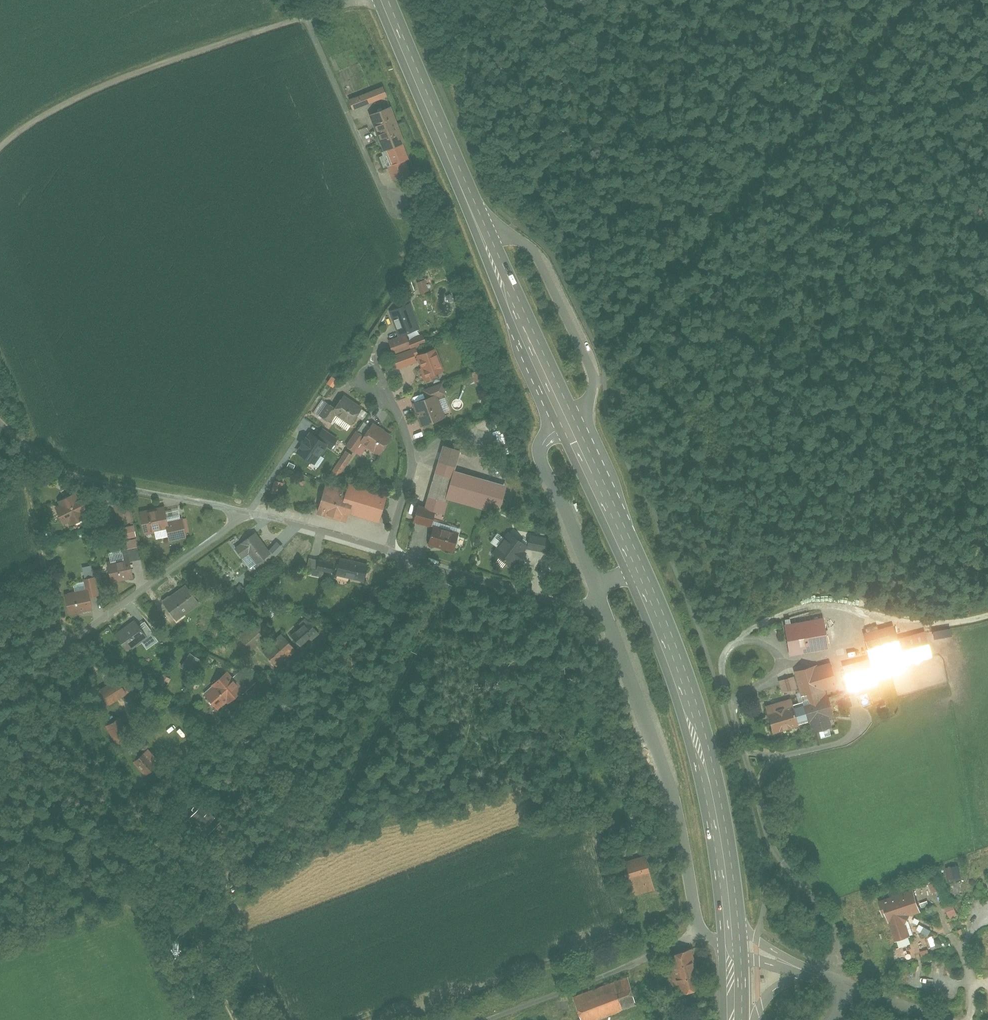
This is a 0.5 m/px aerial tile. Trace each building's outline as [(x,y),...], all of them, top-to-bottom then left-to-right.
[(384,87),(350,100),(353,109),(387,97),(384,87)] [(393,108),(371,115),(384,151),(388,150),(403,144),(405,143),(393,108)] [(403,144),(388,150),(394,164),(389,166),(395,181),(414,174),(403,144)] [(410,303),(389,310),(398,334),(418,327),(410,303)] [(407,334),(388,341),(392,354),(424,342),(422,335),(409,340),(407,334)] [(416,347),(394,355),(398,367),(418,361),(415,352),(417,351),(416,347)] [(436,348),(418,354),(422,366),(420,367),(424,379),(436,376),(434,372),(442,369),(436,348)] [(428,399),(438,396),(445,393),(443,386),(425,391),(428,399)] [(336,415),(352,425),(364,408),(344,395),(335,408),(336,415)] [(428,399),(414,404),(422,427),(446,418),(438,396),(428,399)] [(331,423),(336,415),(335,408),(329,404),(321,416),(331,423)] [(366,445),(380,455),(392,436),(374,424),(365,437),(362,443),(366,445)] [(323,429),(317,437),(328,445),(327,446),(331,449),(338,439),(323,429)] [(362,443),(365,437),(358,432),(349,447),(360,454),(366,445),(362,443)] [(297,452),(314,464),(327,446),(328,445),(317,437),(310,433),(297,452)] [(460,450),(443,446),(435,476),(449,479),(452,467),(455,468),(460,450)] [(352,456),(346,452),(337,466),(344,470),(352,456)] [(455,468),(452,467),(449,479),(444,497),(498,512),(506,483),(455,468)] [(449,479),(435,476),(430,497),(443,500),(444,497),(449,479)] [(284,483),(275,480),(271,492),(280,495),(284,483)] [(344,493),(327,488),(320,512),(349,520),(351,513),(380,521),(388,494),(348,482),(344,493)] [(62,507),(57,508),(64,524),(68,522),(70,527),(84,521),(81,515),(90,511),(85,499),(81,501),(77,494),(59,502),(62,507)] [(119,524),(134,521),(131,503),(116,506),(119,524)] [(165,505),(140,511),(145,534),(167,530),(170,529),(168,520),(165,505)] [(436,510),(419,506),(416,521),(432,525),(436,510)] [(182,517),(168,520),(170,529),(167,530),(170,540),(187,535),(182,517)] [(121,539),(135,537),(133,525),(120,526),(121,539)] [(459,534),(434,527),(429,545),(455,552),(459,534)] [(272,555),(257,533),(236,548),(244,558),(249,554),(256,565),(272,555)] [(508,534),(495,554),(513,566),(526,546),(508,534)] [(550,540),(530,536),(528,548),(548,552),(550,540)] [(329,570),(331,560),(318,557),(316,568),(329,570)] [(368,566),(341,560),(338,575),(365,581),(368,566)] [(131,561),(110,564),(112,582),(134,578),(131,561)] [(83,577),(85,588),(89,587),(90,594),(96,593),(93,575),(83,577)] [(85,588),(67,591),(70,610),(92,607),(90,594),(89,587),(85,588)] [(186,587),(164,604),(176,620),(199,604),(186,587)] [(821,615),(783,621),(788,652),(827,646),(821,615)] [(318,633),(305,618),(299,624),(301,626),(291,636),(299,645),(309,636),(311,639),(318,633)] [(136,622),(116,635),(127,652),(147,639),(136,622)] [(893,623),(861,631),(867,657),(841,664),(848,689),(875,682),(874,677),(904,669),(903,664),(931,657),(923,629),(897,636),(893,623)] [(951,631),(933,634),(935,640),(952,636),(951,631)] [(295,651),(281,636),(264,652),(278,667),(295,651)] [(195,673),(203,661),(189,652),(181,664),(195,673)] [(792,668),(800,700),(824,693),(823,689),(835,685),(828,660),(811,665),(811,663),(792,668)] [(241,668),(232,676),(245,691),(246,692),(261,678),(241,668)] [(232,676),(228,671),(211,685),(213,688),(206,693),(218,708),(227,701),(229,704),(245,691),(232,676)] [(124,674),(89,691),(97,706),(131,688),(124,674)] [(165,676),(161,685),(167,687),(170,678),(165,676)] [(824,693),(800,700),(806,720),(810,720),(813,730),(829,725),(826,716),(832,714),(825,692),(824,693)] [(790,697),(763,704),(770,730),(806,720),(800,700),(791,702),(790,697)] [(121,716),(107,723),(118,743),(132,735),(121,716)] [(145,747),(130,759),(146,778),(158,768),(153,762),(155,760),(145,747)] [(203,800),(189,815),(210,834),(223,819),(203,800)] [(644,854),(622,860),(630,889),(653,882),(644,854)] [(957,864),(946,866),(949,878),(960,876),(957,864)] [(925,877),(917,880),(919,885),(927,882),(925,877)] [(936,881),(930,883),(933,891),(939,889),(936,881)] [(923,912),(914,885),(873,900),(888,922),(894,938),(909,933),(904,918),(923,912)] [(953,904),(946,907),(950,920),(958,918),(953,904)] [(923,925),(920,930),(928,934),(931,929),(923,925)] [(692,946),(668,954),(672,965),(667,966),(671,979),(676,977),(681,991),(703,984),(692,946)] [(572,999),(580,1019),(593,1019),(636,1004),(626,979),(572,999)]
